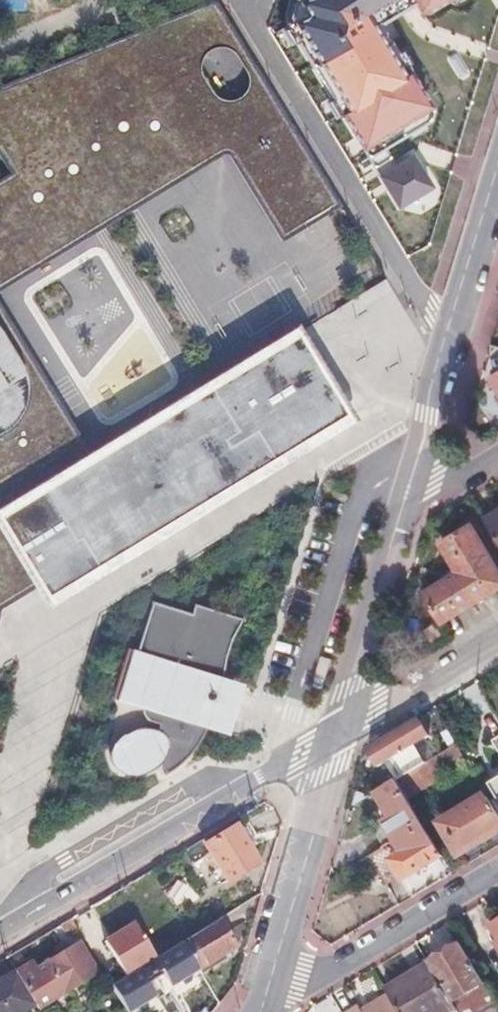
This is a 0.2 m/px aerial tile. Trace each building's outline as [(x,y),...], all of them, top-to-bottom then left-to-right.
[(284,15),(346,115),(341,118),(386,191),(398,211),(437,188),(422,162),(416,152),(414,149),(395,160),(388,150),(434,122),(438,107),(418,74),(413,77),(408,80),(370,16),(376,12),(381,22),(400,11),(418,0),(426,14),(450,0),(290,0),(284,15)] [(228,150),(282,237),(334,204),(210,5),(0,89),(0,150),(15,175),(0,184),(0,288),(228,150)] [(299,325),(83,455),(0,314),(0,604),(33,585),(48,609),(356,421),(299,325)] [(487,379),(497,396),(497,372),(487,379)] [(485,520),(497,541),(497,512),(485,520)] [(471,525),(442,543),(456,567),(455,574),(425,592),(442,621),(497,588),(497,569),(471,525)] [(240,625),(243,619),(195,604),(192,614),(169,607),(153,602),(138,652),(132,650),(117,698),(144,706),(144,710),(145,714),(147,717),(151,720),(160,722),(159,725),(158,731),(151,728),(144,728),(138,728),(132,730),(127,732),(121,735),(117,738),(114,742),(112,747),(111,749),(111,754),(111,756),(112,763),(117,768),(122,772),(128,774),(136,775),(148,772),(161,762),(166,772),(174,768),(185,759),(192,751),(197,744),(202,735),(207,725),(229,732),(244,686),(222,679),(224,668),(227,653),(232,641),(237,630),(240,625)] [(371,749),(369,752),(377,766),(426,736),(418,722),(371,749)] [(462,755),(455,744),(396,779),(403,790),(462,755)] [(395,780),(374,793),(388,816),(382,820),(393,840),(422,822),(402,791),(395,780)] [(488,798),(443,825),(460,851),(497,828),(497,815),(488,798)] [(393,840),(368,855),(383,880),(388,888),(391,887),(389,883),(399,877),(402,880),(442,856),(422,822),(393,840)] [(257,864),(236,827),(204,846),(225,882),(257,864)] [(70,920),(59,926),(65,937),(76,930),(70,920)] [(224,931),(218,920),(180,943),(195,967),(196,970),(234,947),(224,931)] [(489,928),(497,942),(497,943),(497,923),(489,928)] [(110,986),(124,1011),(147,997),(149,990),(144,981),(160,971),(165,980),(172,981),(195,967),(180,943),(167,951),(110,986)] [(35,1008),(36,1009),(61,994),(96,973),(79,944),(44,965),(35,970),(30,963),(14,973),(16,977),(34,1007),(35,1008)] [(427,966),(454,1010),(455,1011),(497,1011),(497,1010),(460,946),(427,965),(427,966)] [(397,1011),(449,1011),(454,1010),(427,966),(384,991),(387,996),(397,1011)] [(195,967),(172,981),(174,985),(197,971),(196,970),(195,967)] [(34,1007),(16,977),(0,986),(0,1011),(25,1011),(34,1007)] [(387,996),(368,1007),(371,1011),(397,1011),(387,996)] [(124,1011),(125,1011),(131,1011),(150,1001),(147,997),(124,1011)]
